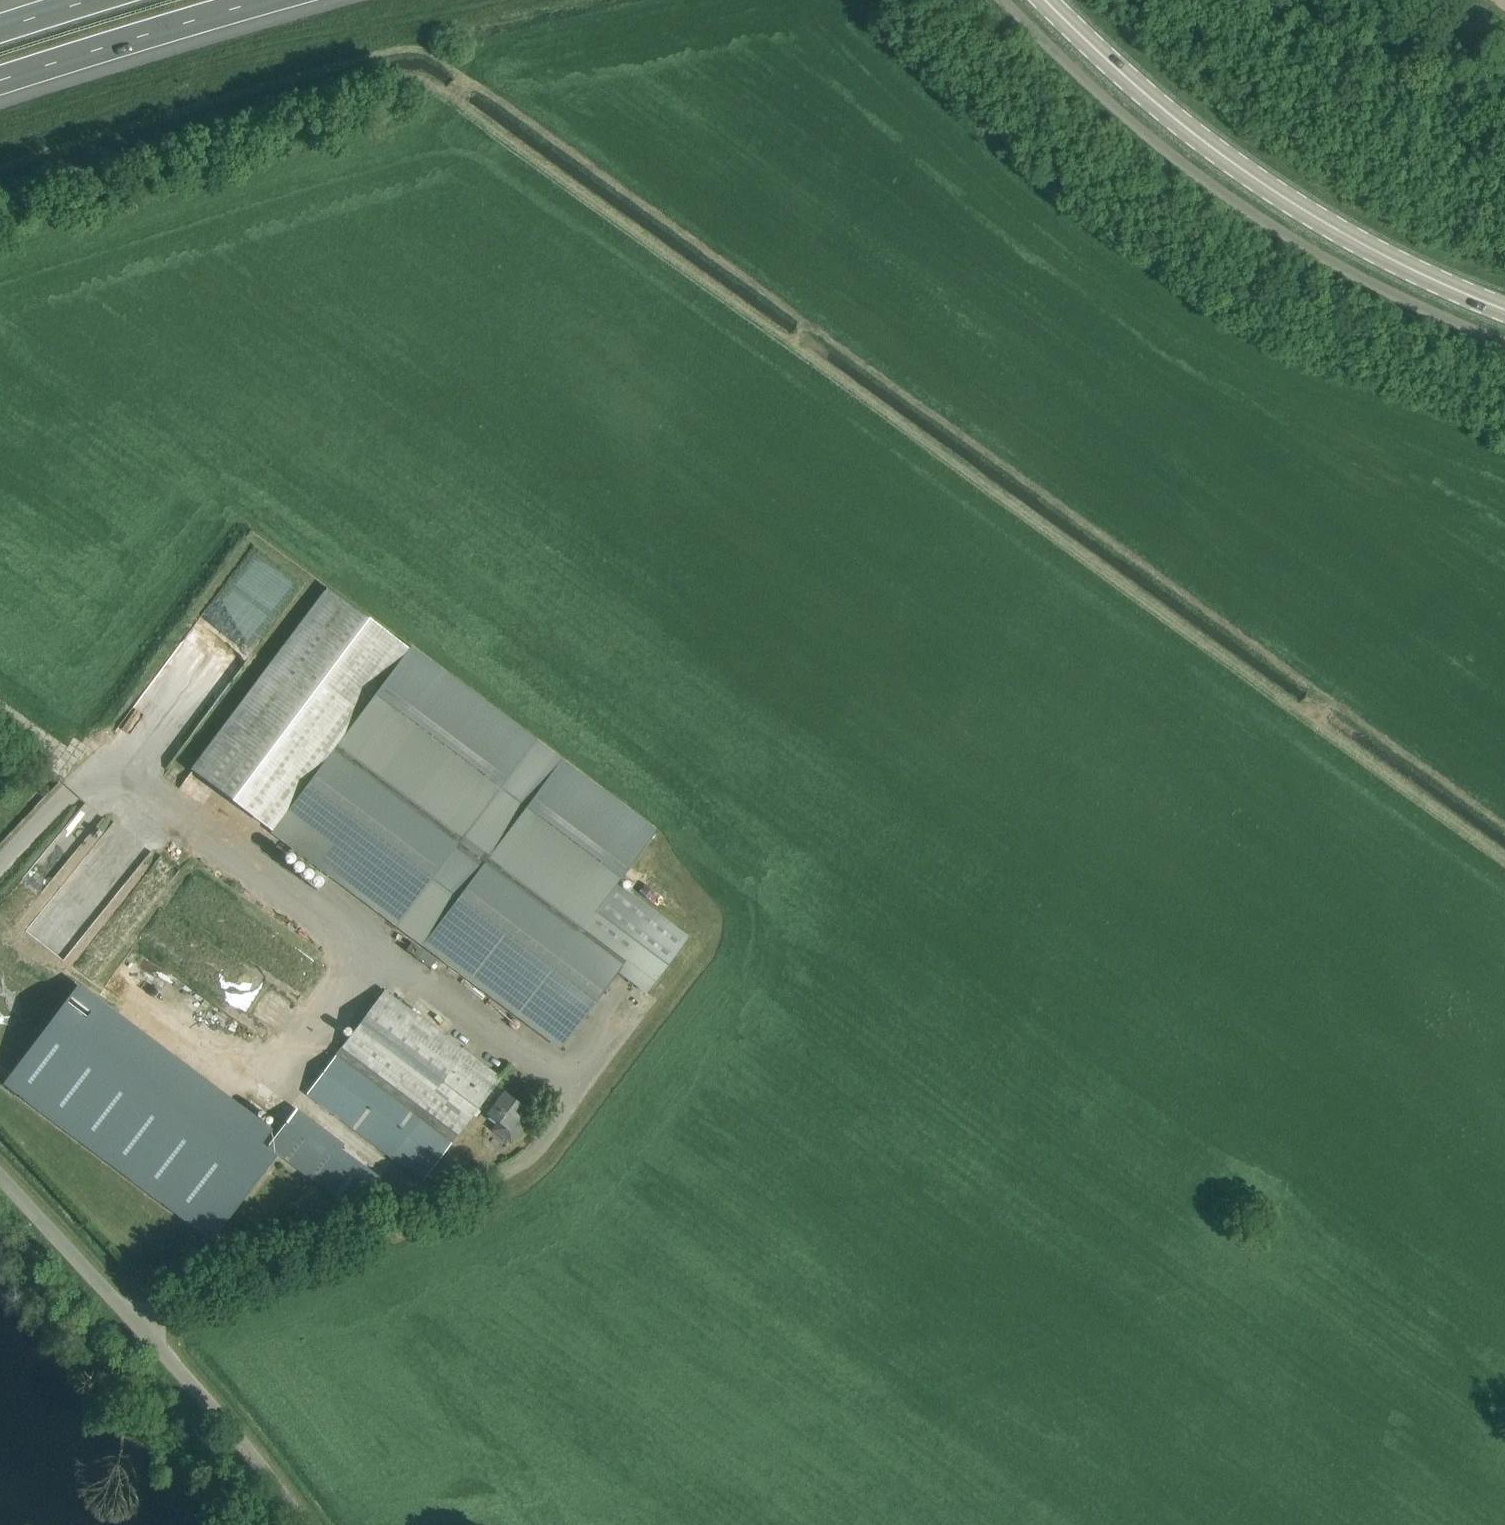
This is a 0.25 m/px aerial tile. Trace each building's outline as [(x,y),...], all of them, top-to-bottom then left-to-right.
[(193,770),(272,830),(408,648),(329,589),(193,770)] [(646,993),(689,936),(617,882),(658,828),(409,648),(272,830),(560,1049),(618,972),(646,993)] [(6,1084),(204,1232),(214,1239),(225,1224),(270,1164),(276,1156),(260,1144),(272,1128),(80,984),(64,1006),(6,1084)] [(497,1082),(384,994),(308,1093),(423,1179),(479,1105),(489,1112),(487,1114),(499,1123),(494,1129),(511,1142),(524,1124),(518,1120),(527,1108),(505,1091),(503,1093),(494,1086),(497,1082)] [(294,1112),(269,1145),(356,1210),(380,1176),(379,1176),(378,1177),(341,1149),(344,1145),(297,1109),(294,1112)]
